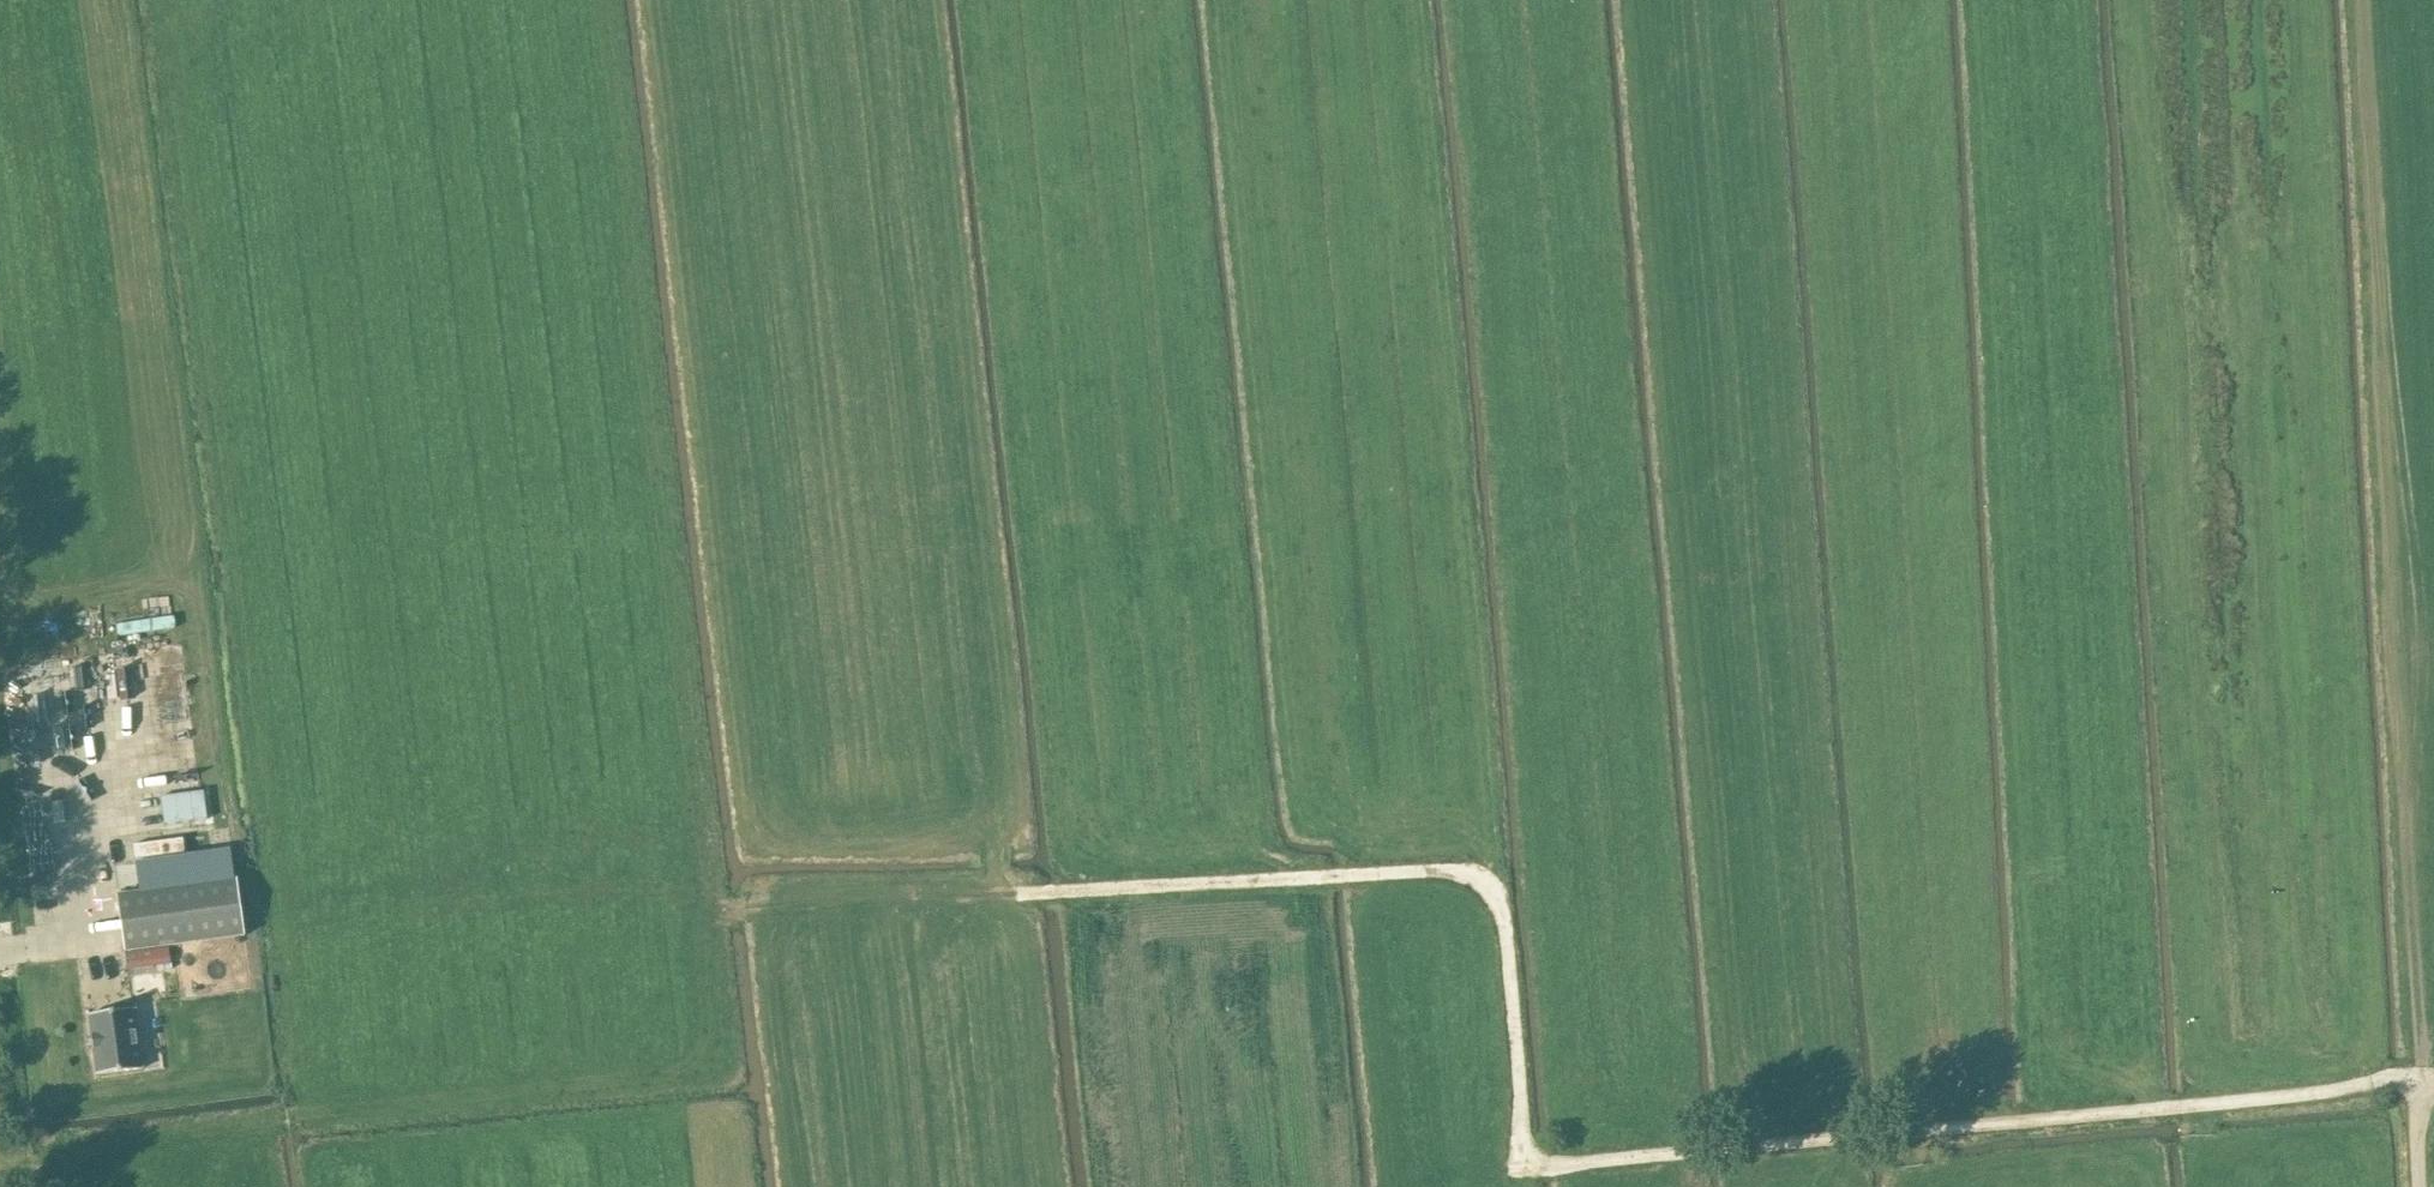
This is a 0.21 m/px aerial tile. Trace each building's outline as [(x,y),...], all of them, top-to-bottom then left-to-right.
[(229,768),(203,577),(108,590),(134,780),(229,768)] [(17,779),(20,862),(43,861),(41,778),(17,779)] [(214,807),(183,808),(182,798),(155,799),(156,824),(214,821),(214,807)] [(244,935),(237,878),(118,894),(126,951),(244,935)] [(142,1069),(134,1010),(90,1017),(98,1075),(142,1069)]
